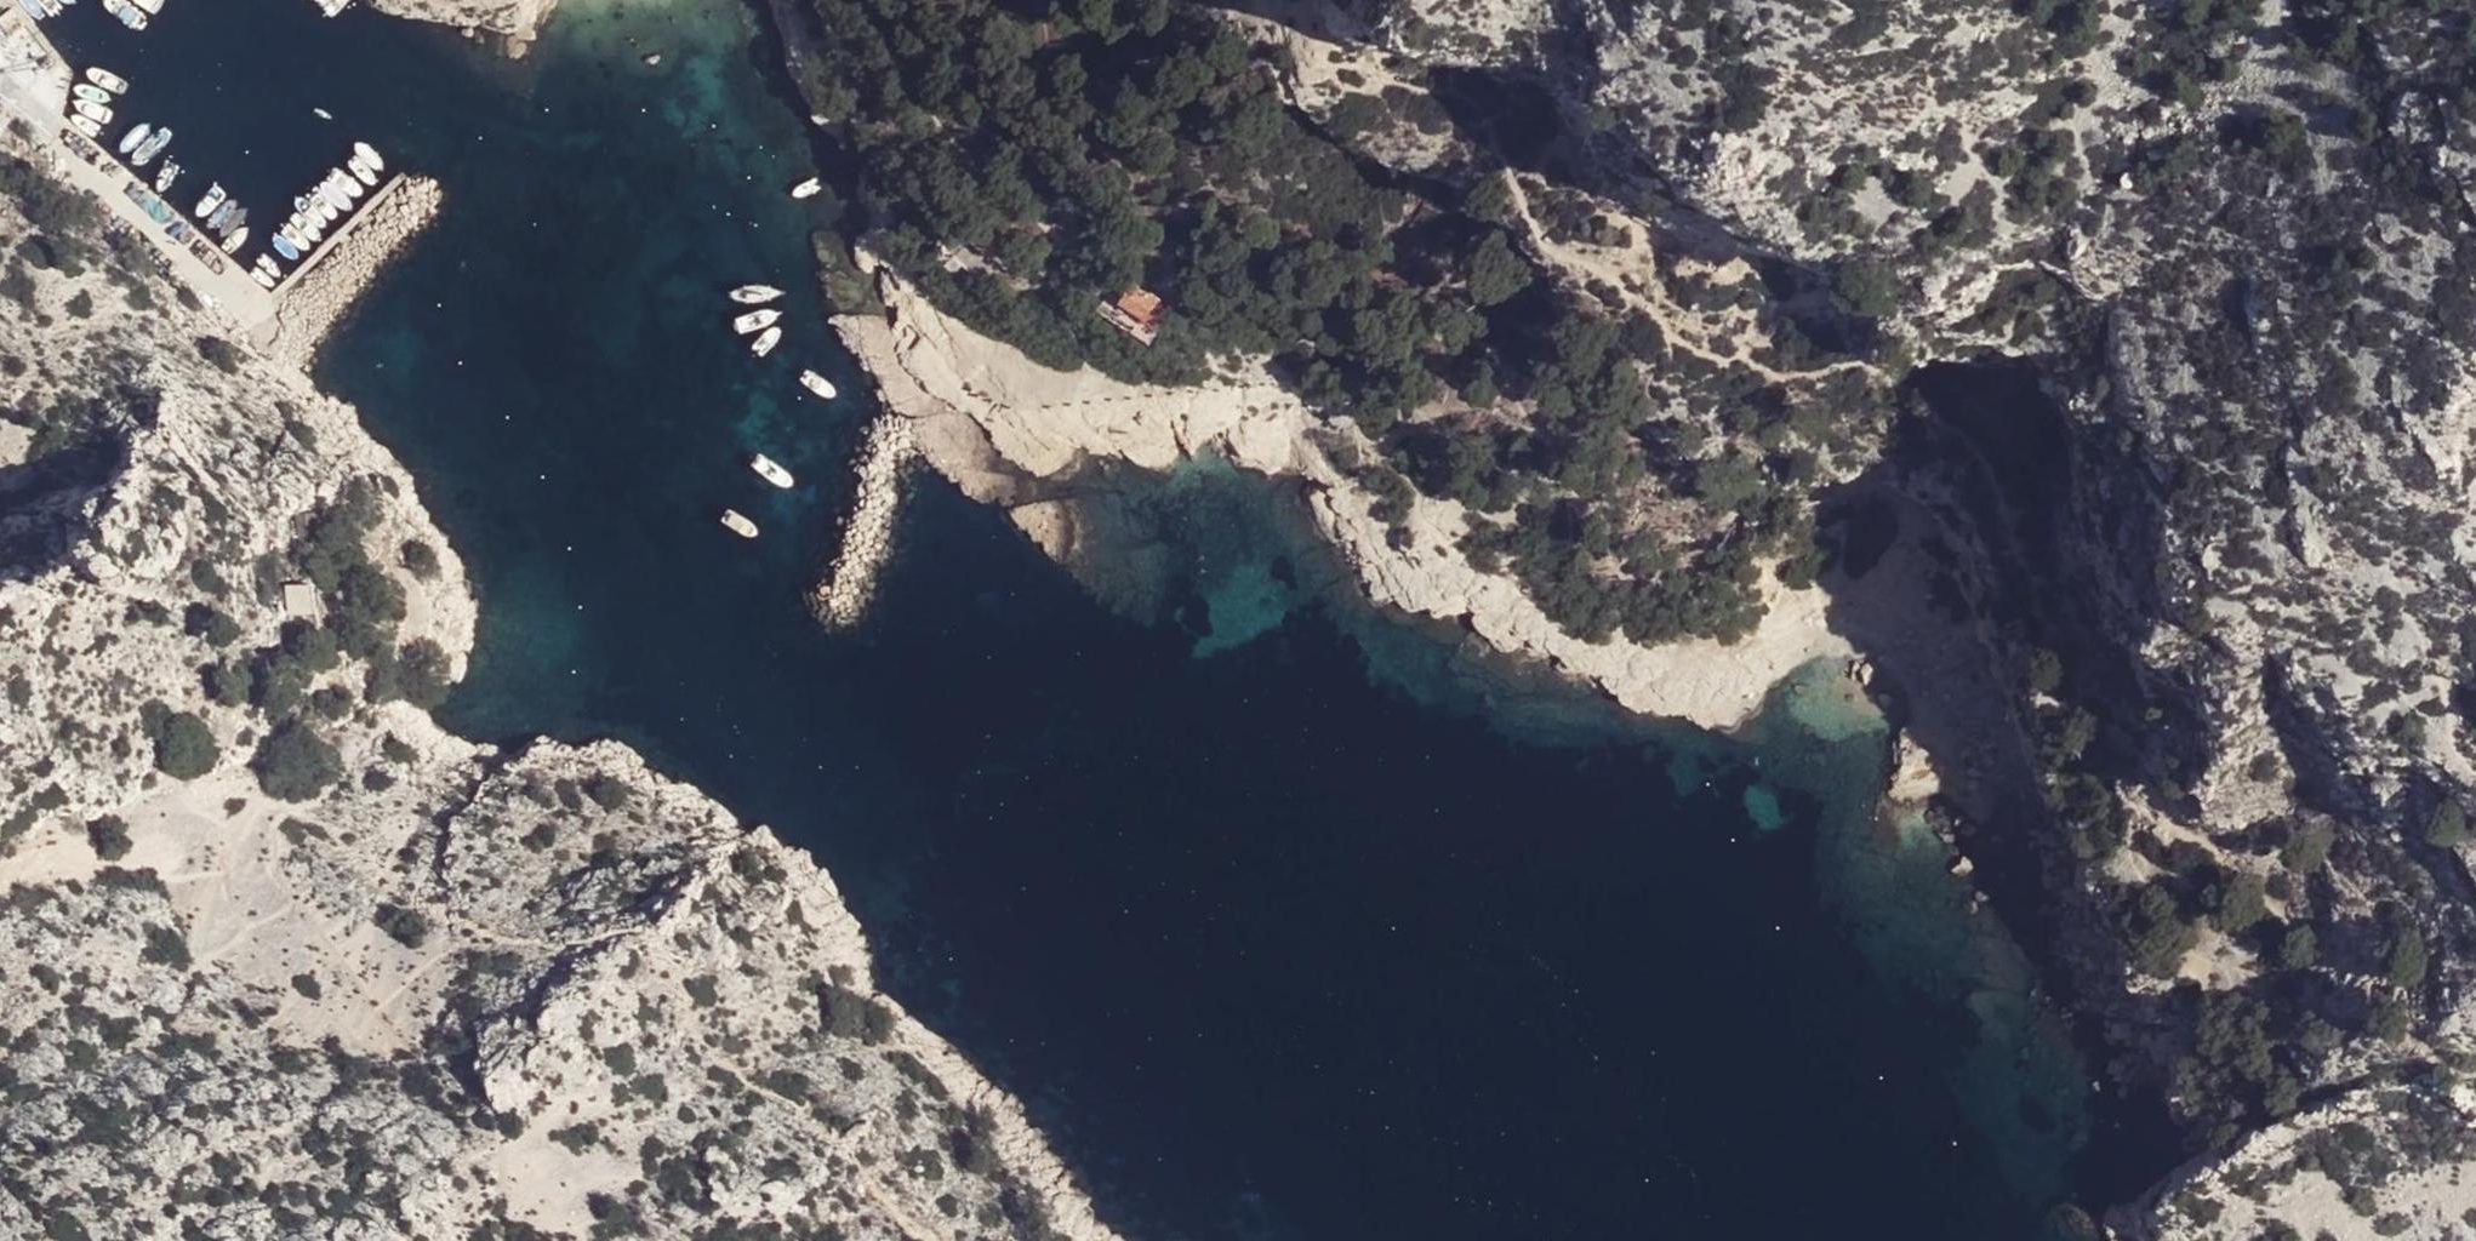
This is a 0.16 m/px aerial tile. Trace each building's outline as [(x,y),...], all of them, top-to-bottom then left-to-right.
[(1161,303),(1127,276),(1109,299),(1142,326),(1161,303)] [(306,581),(284,584),(287,613),(309,610),(306,581)]
